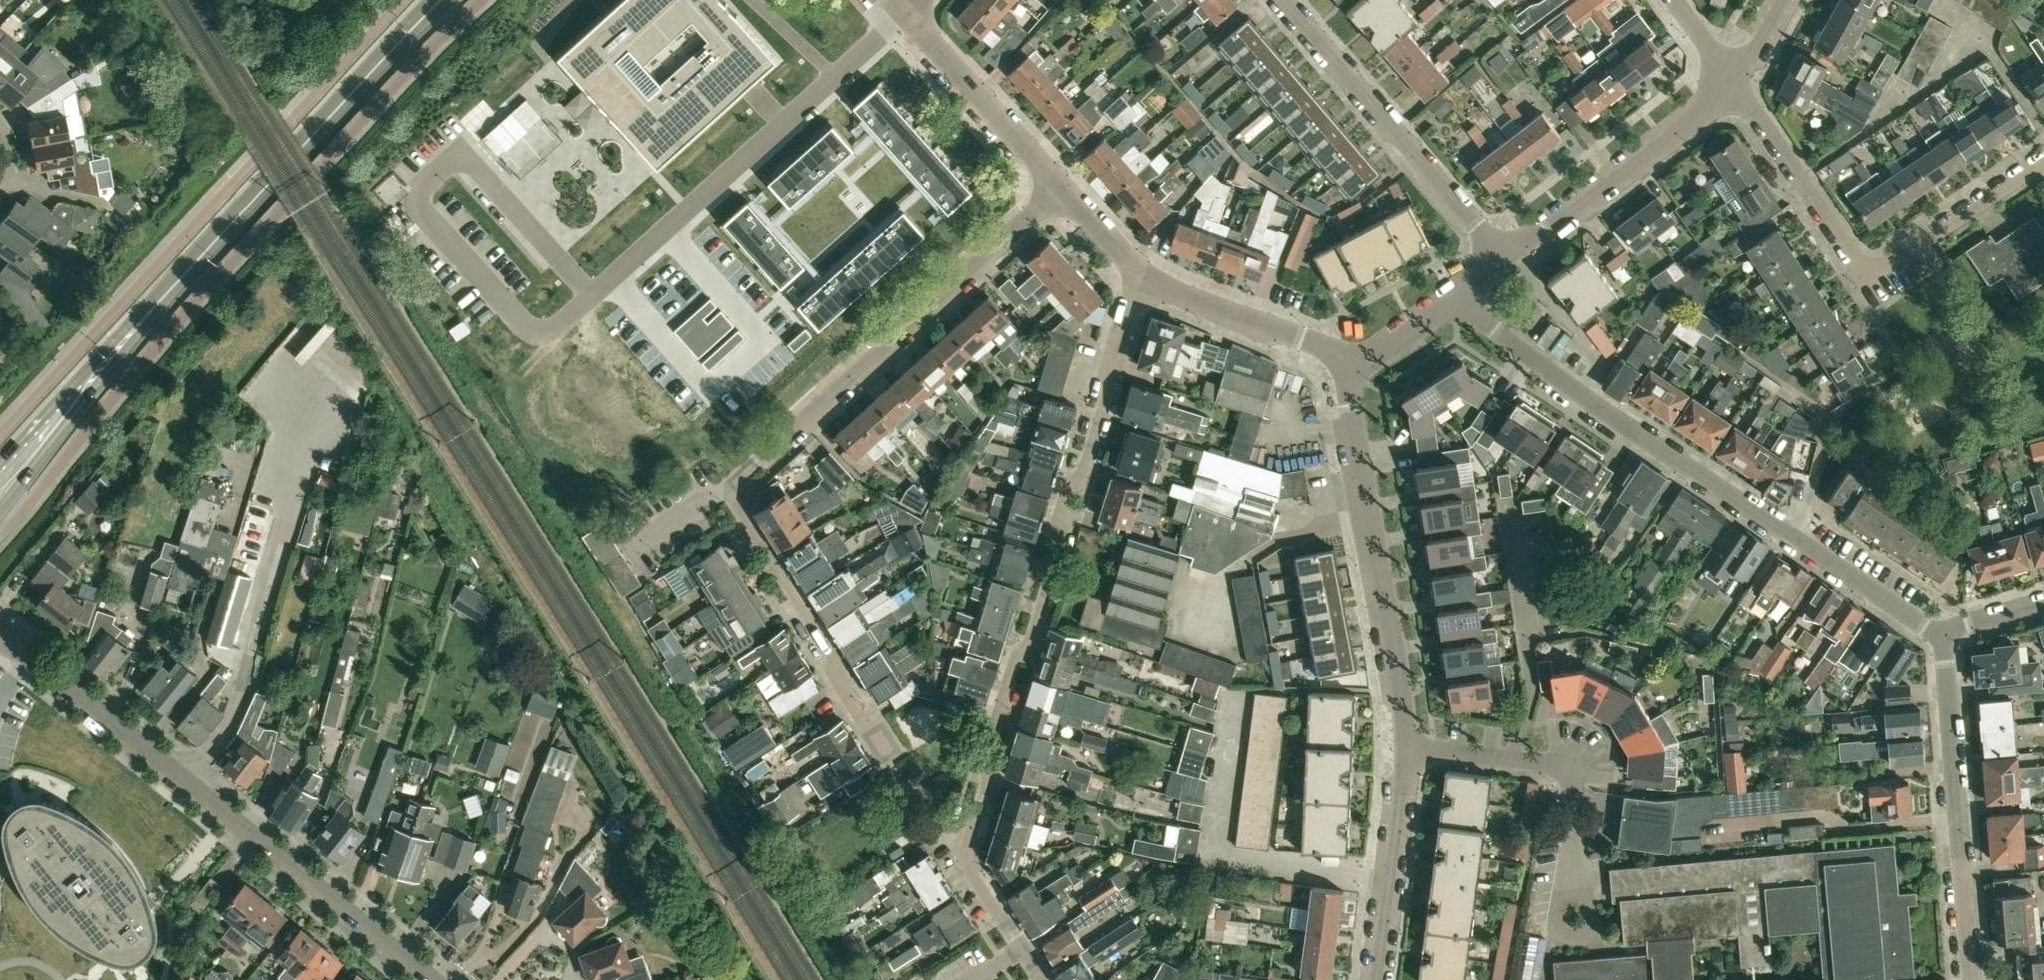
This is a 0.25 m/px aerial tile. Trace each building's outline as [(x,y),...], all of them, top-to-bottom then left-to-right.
[(559,59),(658,170),(742,95),(759,79),(778,62),(722,0),(624,0),(559,59)] [(1023,37),(981,0),(973,0),(959,16),(982,36),(990,26),(1000,35),(998,37),(1000,38),(993,45),(1006,57),(1023,37)] [(1014,0),(981,0),(1023,37),(1028,31),(1015,19),(1016,17),(1006,8),(1014,0)] [(1142,10),(1148,16),(1161,4),(1166,0),(1154,0),(1142,10)] [(1161,4),(1167,11),(1178,2),(1181,0),(1166,0),(1161,4)] [(1195,8),(1205,19),(1211,13),(1218,21),(1238,3),(1235,0),(1203,0),(1201,1),(1202,2),(1195,8)] [(1407,30),(1418,20),(1400,0),(1358,0),(1347,9),(1383,50),(1407,30)] [(1420,12),(1426,19),(1445,2),(1443,0),(1434,0),(1420,12)] [(1541,1),(1531,3),(1510,19),(1521,31),(1564,0),(1541,0),(1541,1)] [(1870,10),(1853,0),(1839,0),(1829,18),(1857,33),(1870,10)] [(1875,0),(1853,0),(1870,10),(1875,0)] [(1917,3),(1927,8),(1932,0),(1918,0),(1917,3)] [(1964,4),(1974,11),(1981,0),(1967,0),(1964,4)] [(1974,11),(1983,17),(1995,0),(1981,0),(1974,11)] [(1983,17),(1993,24),(2007,3),(2002,0),(1995,0),(1983,17)] [(2007,3),(1993,24),(2003,30),(2016,9),(2007,3)] [(1564,8),(1544,22),(1557,39),(1576,24),(1564,8)] [(2019,26),(2025,17),(2018,12),(2014,18),(2019,26)] [(1249,14),(1217,42),(1221,46),(1222,45),(1233,58),(1262,32),(1257,26),(1258,25),(1249,14)] [(1614,33),(1610,36),(1615,42),(1617,45),(1621,42),(1645,73),(1665,58),(1658,50),(1652,41),(1650,38),(1656,33),(1643,15),(1620,33),(1615,27),(1611,30),(1614,33)] [(1930,16),(1925,25),(1946,38),(1952,28),(1930,16)] [(1861,36),(1857,33),(1829,18),(1816,42),(1843,58),(1850,45),(1855,47),(1859,41),(1876,50),(1881,41),(1864,31),(1861,36)] [(1116,19),(1107,28),(1116,39),(1124,32),(1126,31),(1119,22),(1116,19)] [(1605,22),(1602,24),(1610,36),(1614,33),(1611,30),(1615,27),(1609,19),(1605,22)] [(1189,49),(1207,34),(1199,24),(1181,39),(1189,49)] [(1925,25),(1919,36),(1941,48),(1946,38),(1925,25)] [(1546,35),(1539,26),(1522,38),(1529,47),(1546,35)] [(17,57),(5,47),(13,38),(0,27),(0,78),(17,57)] [(1397,67),(1421,46),(1407,30),(1383,50),(1397,67)] [(1262,32),(1233,58),(1246,73),(1275,48),(1262,32)] [(1025,89),(1069,50),(1078,42),(1072,35),(1052,53),(1049,50),(1043,55),(1035,48),(1036,47),(1028,39),(1010,58),(1016,65),(1009,71),(1025,89)] [(1919,36),(1913,47),(1935,58),(1941,48),(1919,36)] [(1456,38),(1437,55),(1443,62),(1462,45),(1456,38)] [(2039,39),(2032,44),(2043,63),(2043,46),(2039,39)] [(1625,88),(1645,73),(1621,42),(1617,45),(1615,42),(1600,54),(1600,55),(1609,67),(1625,88)] [(993,46),(984,56),(996,68),(1006,57),(993,45),(993,46)] [(1411,83),(1435,63),(1421,46),(1397,67),(1411,83)] [(1913,47),(1908,57),(1919,63),(1929,68),(1935,58),(1913,47)] [(1275,48),(1246,73),(1259,88),(1288,63),(1275,48)] [(1573,59),(1577,56),(1570,48),(1563,54),(1572,65),(1575,62),(1573,59)] [(1065,67),(1064,66),(1075,56),(1069,50),(1025,89),(1041,106),(1061,88),(1052,78),(1065,67)] [(1887,50),(1884,57),(1896,64),(1900,57),(1887,50)] [(1499,51),(1488,59),(1497,71),(1508,62),(1499,51)] [(1853,95),(1819,76),(1825,66),(1801,52),(1790,72),(1822,90),(1819,94),(1827,98),(1832,90),(1839,94),(1837,98),(1847,104),(1867,115),(1876,99),(1857,89),(1853,95)] [(1625,88),(1609,67),(1600,55),(1578,72),(1579,74),(1583,71),(1606,102),(1625,88)] [(1578,72),(1585,67),(1577,56),(1573,59),(1575,62),(1572,65),(1578,72)] [(27,66),(17,57),(0,78),(0,96),(10,105),(35,75),(43,81),(49,91),(70,78),(63,68),(53,74),(36,60),(32,61),(27,66)] [(1905,61),(1897,75),(1908,81),(1919,63),(1908,57),(1905,61)] [(1288,63),(1259,88),(1272,104),(1302,78),(1288,63)] [(1435,63),(1411,83),(1425,100),(1449,79),(1435,63)] [(1919,63),(1908,81),(1919,87),(1929,68),(1919,63)] [(1969,88),(1970,89),(1974,95),(1982,90),(1987,97),(1983,100),(2005,133),(2025,120),(2009,96),(1998,103),(1972,65),(1964,71),(1973,85),(1969,88)] [(1094,77),(1101,85),(1108,78),(1101,71),(1094,77)] [(1586,117),(1606,102),(1583,71),(1579,74),(1578,72),(1573,76),(1581,88),(1570,96),(1586,117)] [(1964,93),(1970,89),(1969,88),(1973,85),(1964,71),(1954,78),(1964,93)] [(2043,107),(2043,71),(2027,83),(2043,107)] [(1808,96),(1831,109),(1837,98),(1839,94),(1832,90),(1827,98),(1819,94),(1822,90),(1790,72),(1778,93),(1802,107),(1808,96)] [(80,111),(68,113),(65,95),(79,87),(72,76),(70,78),(49,91),(48,92),(55,102),(37,114),(37,115),(38,119),(21,122),(24,136),(30,135),(32,144),(74,137),(87,135),(87,134),(83,113),(80,111)] [(1882,89),(1861,77),(1856,86),(1877,97),(1882,89)] [(1302,78),(1272,104),(1285,119),(1315,94),(1302,78)] [(1090,95),(1101,85),(1095,79),(1084,89),(1090,95)] [(1188,81),(1182,86),(1190,95),(1196,90),(1188,81)] [(856,104),(854,105),(949,212),(973,191),(878,84),(856,104)] [(1107,92),(1101,85),(1090,95),(1096,102),(1107,92)] [(1057,124),(1077,106),(1061,88),(1041,106),(1057,124)] [(1196,90),(1190,95),(1198,104),(1204,99),(1196,90)] [(1979,102),(1963,112),(1986,146),(2005,133),(1983,100),(1987,97),(1982,90),(1974,95),(1979,102)] [(1935,91),(1926,97),(1935,111),(1930,114),(1931,115),(1935,121),(1943,115),(1948,123),(1944,125),(1967,159),(1986,146),(1963,112),(1954,119),(1949,111),(1935,91)] [(1129,103),(1120,93),(1102,109),(1112,119),(1129,103)] [(1315,94),(1285,119),(1299,134),(1328,109),(1315,94)] [(1453,106),(1443,95),(1431,106),(1441,117),(1453,106)] [(1511,108),(1515,105),(1509,96),(1502,102),(1511,113),(1514,111),(1511,108)] [(1926,97),(1916,104),(1925,119),(1931,115),(1930,114),(1935,111),(1926,97)] [(514,109),(483,138),(499,156),(543,116),(527,98),(514,109)] [(1186,128),(1188,127),(1200,116),(1185,98),(1171,110),(1186,128)] [(1129,103),(1112,119),(1120,129),(1138,113),(1129,103)] [(1837,120),(1835,124),(1845,138),(1861,128),(1868,115),(1867,115),(1847,104),(1838,119),(1837,120)] [(1514,111),(1511,113),(1517,122),(1524,117),(1515,105),(1511,108),(1514,111)] [(1094,125),(1077,106),(1057,124),(1064,132),(1061,135),(1071,145),(1094,125)] [(1328,109),(1299,134),(1312,150),(1341,124),(1328,109)] [(1214,111),(1208,116),(1216,125),(1222,120),(1214,111)] [(1524,124),(1544,150),(1561,136),(1542,111),(1524,124)] [(1926,139),(1931,148),(1948,172),(1967,159),(1944,125),(1948,123),(1943,115),(1935,121),(1941,129),(1926,139)] [(1200,116),(1188,127),(1199,140),(1212,129),(1200,116)] [(1222,120),(1216,125),(1224,134),(1230,129),(1222,120)] [(1477,134),(1481,132),(1475,123),(1467,129),(1476,140),(1479,137),(1477,134)] [(833,124),(769,182),(790,205),(855,148),(833,124)] [(1341,124),(1312,150),(1325,165),(1354,140),(1341,124)] [(1526,163),(1544,150),(1524,124),(1507,138),(1526,163)] [(1101,172),(1145,134),(1139,127),(1128,136),(1127,135),(1114,146),(1105,137),(1085,155),(1101,172)] [(1479,137),(1476,140),(1482,149),(1490,144),(1481,132),(1477,134),(1479,137)] [(1117,190),(1137,172),(1128,163),(1141,151),(1140,149),(1150,140),(1145,134),(1101,172),(1117,190)] [(1216,134),(1199,149),(1206,157),(1215,168),(1231,151),(1216,134)] [(1897,147),(1905,141),(1900,134),(1892,140),(1897,147)] [(77,150),(74,137),(32,144),(33,154),(27,155),(30,169),(46,166),(48,180),(74,175),(77,190),(100,195),(96,176),(91,172),(88,156),(86,152),(83,150),(79,150),(77,150)] [(1509,176),(1526,163),(1507,138),(1490,151),(1509,176)] [(1725,173),(1749,157),(1736,138),(1712,154),(1725,173)] [(1354,140),(1325,165),(1338,180),(1367,155),(1354,140)] [(1906,151),(1910,149),(1905,141),(1897,147),(1902,155),(1897,158),(1903,167),(1893,174),(1909,198),(1928,185),(1912,161),(1906,151)] [(1241,142),(1235,147),(1243,156),(1249,151),(1241,142)] [(1931,148),(1921,155),(1915,146),(1910,149),(1906,151),(1912,161),(1928,185),(1948,172),(1931,148)] [(1855,159),(1848,149),(1828,163),(1835,173),(1855,159)] [(1249,151),(1243,156),(1251,165),(1257,160),(1249,151)] [(1491,190),(1509,176),(1490,151),(1472,164),(1491,190)] [(1367,155),(1338,180),(1343,186),(1342,187),(1352,198),(1383,171),(1379,166),(1378,168),(1367,155)] [(1133,209),(1174,171),(1182,164),(1176,157),(1161,172),(1159,169),(1158,170),(1150,160),(1137,172),(1117,190),(1133,209)] [(1728,199),(1762,176),(1749,157),(1725,173),(1715,180),(1728,199)] [(1859,172),(1867,167),(1862,160),(1854,165),(1859,172)] [(1240,161),(1236,173),(1246,176),(1247,174),(1248,171),(1240,161)] [(1890,210),(1874,187),(1868,177),(1872,174),(1867,167),(1859,172),(1863,179),(1858,182),(1865,193),(1854,200),(1870,224),(1890,210)] [(1278,182),(1283,176),(1272,169),(1268,176),(1278,182)] [(1169,208),(1161,200),(1182,181),(1174,171),(1133,209),(1149,226),(1169,208)] [(1212,196),(1220,181),(1211,173),(1208,176),(1194,193),(1203,201),(1200,207),(1198,206),(1190,225),(1178,221),(1169,245),(1191,254),(1212,196)] [(1246,176),(1243,184),(1256,189),(1259,182),(1247,174),(1246,176)] [(1890,210),(1909,198),(1893,174),(1874,187),(1890,210)] [(1278,182),(1288,189),(1293,182),(1283,176),(1278,182)] [(1706,181),(1712,189),(1718,184),(1715,180),(1713,176),(1706,181)] [(1773,213),(1766,203),(1775,197),(1762,176),(1728,199),(1742,218),(1737,221),(1745,232),(1754,226),(1773,213)] [(1404,191),(1398,180),(1390,184),(1395,196),(1404,191)] [(1228,225),(1218,222),(1231,186),(1220,181),(1212,196),(1191,254),(1214,263),(1228,225)] [(1704,194),(1712,189),(1706,181),(1699,186),(1704,194)] [(1261,242),(1278,195),(1267,188),(1237,271),(1259,279),(1267,258),(1276,262),(1287,233),(1277,229),(1271,245),(1261,242)] [(132,204),(122,195),(113,205),(123,214),(132,204)] [(1278,195),(1273,210),(1287,215),(1292,204),(1278,195)] [(1305,195),(1302,202),(1312,207),(1316,200),(1305,195)] [(1638,211),(1655,233),(1674,218),(1657,196),(1638,211)] [(51,212),(45,209),(29,197),(22,207),(15,202),(1,221),(31,243),(39,232),(54,242),(55,240),(67,224),(72,228),(77,205),(59,201),(51,212)] [(1316,200),(1312,207),(1323,213),(1327,205),(1316,200)] [(1349,206),(1354,214),(1364,209),(1360,200),(1349,206)] [(135,206),(144,214),(149,209),(140,201),(135,206)] [(748,201),(724,222),(782,286),(806,265),(748,201)] [(1385,217),(1406,257),(1430,244),(1408,204),(1385,217)] [(1237,271),(1258,213),(1260,208),(1252,205),(1242,231),(1228,225),(1214,263),(1237,271)] [(1343,220),(1354,214),(1349,206),(1339,211),(1343,220)] [(905,209),(798,304),(820,328),(926,233),(905,209)] [(1637,247),(1655,233),(1638,211),(1620,225),(1637,247)] [(1307,212),(1285,264),(1297,269),(1319,217),(1307,212)] [(1383,270),(1406,257),(1385,217),(1361,229),(1383,270)] [(1968,250),(1989,282),(2004,272),(2009,279),(2008,280),(2018,295),(2036,284),(2035,283),(2043,277),(2043,235),(2043,233),(2043,232),(2034,217),(2016,229),(2018,232),(1997,246),(1990,235),(1968,250)] [(31,243),(1,221),(0,223),(0,250),(10,257),(4,267),(25,283),(38,264),(23,254),(31,243)] [(1790,248),(1776,227),(1762,237),(1754,226),(1745,232),(1745,234),(1734,241),(1741,252),(1746,248),(1760,268),(1790,248)] [(1360,282),(1383,270),(1361,229),(1338,242),(1360,282)] [(1624,248),(1614,235),(1607,241),(1617,253),(1624,248)] [(1033,291),(1046,279),(1068,259),(1051,240),(1028,260),(1037,269),(1018,286),(1010,277),(999,287),(1017,306),(1033,291)] [(1336,295),(1360,282),(1338,242),(1314,254),(1336,295)] [(1686,273),(1693,268),(1712,255),(1703,243),(1677,261),(1686,273)] [(1761,297),(1773,288),(1804,268),(1790,248),(1760,268),(1766,278),(1753,286),(1761,297)] [(1585,251),(1548,279),(1581,322),(1618,294),(1585,251)] [(1612,273),(1632,258),(1626,251),(1607,266),(1612,273)] [(1046,279),(1017,306),(1017,307),(1023,302),(1028,307),(1038,298),(1040,300),(1053,288),(1063,298),(1085,278),(1068,259),(1046,279)] [(1686,273),(1677,261),(1676,260),(1667,266),(1676,280),(1686,273)] [(1686,273),(1676,280),(1652,296),(1637,320),(1653,331),(1675,297),(1682,302),(1687,294),(1698,310),(1714,299),(1713,297),(1693,268),(1686,273)] [(1787,308),(1817,288),(1804,268),(1773,288),(1787,308)] [(1050,328),(1046,342),(1052,344),(1074,350),(1078,338),(1078,337),(1073,335),(1074,330),(1086,319),(1083,317),(1104,298),(1085,278),(1063,298),(1074,311),(1065,319),(1063,317),(1050,328)] [(30,295),(25,287),(20,290),(17,285),(16,285),(10,289),(13,295),(11,296),(19,309),(25,305),(33,300),(30,295)] [(1800,328),(1830,308),(1817,288),(1787,308),(1800,328)] [(971,313),(991,335),(1010,318),(990,295),(971,313)] [(711,297),(706,301),(713,309),(717,305),(711,297)] [(706,301),(702,305),(708,313),(713,309),(706,301)] [(1718,322),(1720,323),(1721,323),(1731,316),(1724,305),(1722,301),(1710,309),(1714,315),(1718,322)] [(702,305),(697,309),(704,317),(708,313),(702,305)] [(1814,349),(1844,328),(1830,308),(1800,328),(1814,349)] [(2003,332),(2007,330),(1992,308),(1988,310),(1983,313),(1998,335),(2003,332)] [(697,309),(686,319),(697,331),(699,329),(704,325),(708,321),(704,317),(697,309)] [(721,309),(717,313),(730,328),(735,324),(721,309)] [(717,313),(712,317),(726,332),(730,328),(717,313)] [(971,353),(991,335),(971,313),(951,331),(971,353)] [(1716,331),(1721,324),(1707,315),(1702,322),(1716,331)] [(50,324),(45,317),(31,327),(38,337),(43,327),(50,324)] [(712,317),(708,321),(721,336),(726,332),(712,317)] [(1214,368),(1220,345),(1202,340),(1201,346),(1181,339),(1184,326),(1154,317),(1147,341),(1198,356),(1204,359),(1202,364),(1204,365),(1214,368)] [(686,319),(675,329),(686,341),(690,337),(695,333),(697,331),(686,319)] [(1681,319),(1673,331),(1693,345),(1701,333),(1681,319)] [(708,321),(704,325),(717,340),(721,336),(708,321)] [(1597,322),(1587,329),(1606,355),(1616,348),(1597,322)] [(1721,324),(1716,331),(1730,341),(1735,333),(1721,324)] [(704,325),(699,329),(712,344),(717,340),(704,325)] [(806,327),(789,343),(795,350),(812,335),(806,327)] [(1828,369),(1858,348),(1844,328),(1814,349),(1828,369)] [(697,331),(695,333),(708,348),(712,344),(699,329),(697,331)] [(739,329),(734,333),(741,340),(745,337),(739,329)] [(952,370),(971,353),(951,331),(932,348),(952,370)] [(695,333),(690,337),(703,352),(708,348),(695,333)] [(734,333),(730,337),(736,344),(741,340),(734,333)] [(1644,374),(1664,343),(1649,333),(1638,350),(1634,348),(1626,360),(1621,357),(1603,384),(1625,399),(1642,373),(1644,374)] [(1706,348),(1712,339),(1703,333),(1697,341),(1706,348)] [(690,337),(686,341),(692,349),(699,356),(703,352),(690,337)] [(730,337),(725,341),(732,348),(736,344),(730,337)] [(725,341),(721,345),(727,352),(732,348),(725,341)] [(1002,347),(1013,359),(1019,353),(1008,341),(1002,347)] [(1204,359),(1198,356),(1147,341),(1139,364),(1170,374),(1174,361),(1202,369),(1204,365),(1202,364),(1204,359)] [(1281,472),(1251,463),(1275,383),(1275,382),(1280,364),(1233,343),(1231,349),(1225,371),(1216,399),(1241,407),(1226,455),(1205,449),(1193,487),(1189,500),(1194,502),(1179,552),(1180,552),(1181,553),(1195,557),(1193,564),(1215,570),(1275,532),(1281,514),(1276,511),(1279,498),(1310,494),(1305,467),(1281,472)] [(1071,363),(1074,350),(1052,344),(1048,356),(1071,363)] [(1759,360),(1764,353),(1750,344),(1745,351),(1759,360)] [(721,345),(716,349),(723,356),(727,352),(721,345)] [(1225,371),(1231,349),(1220,345),(1214,368),(1225,371)] [(1733,375),(1738,369),(1744,359),(1723,346),(1712,362),(1733,375)] [(1006,365),(1013,359),(1002,347),(995,353),(1006,365)] [(933,388),(952,370),(932,348),(913,365),(933,388)] [(1680,348),(1673,358),(1681,363),(1688,353),(1680,348)] [(1841,389),(1837,392),(1843,402),(1868,385),(1861,375),(1871,368),(1858,348),(1828,369),(1841,389)] [(716,349),(712,353),(718,360),(723,356),(716,349)] [(712,353),(708,357),(714,364),(718,360),(712,353)] [(1764,353),(1759,360),(1772,369),(1777,362),(1764,353)] [(1067,374),(1071,363),(1048,356),(1044,367),(1067,374)] [(708,357),(703,361),(710,368),(714,364),(708,357)] [(1652,406),(1681,363),(1673,358),(1661,376),(1652,370),(1635,395),(1637,396),(1637,398),(1641,401),(1644,401),(1652,406)] [(1744,359),(1738,369),(1751,377),(1757,368),(1744,359)] [(1433,379),(1446,400),(1459,392),(1478,404),(1492,384),(1473,372),(1472,372),(1470,373),(1463,360),(1433,379)] [(1681,363),(1652,406),(1661,412),(1661,415),(1665,417),(1668,417),(1670,418),(1686,393),(1677,387),(1689,369),(1681,363)] [(922,397),(933,388),(913,365),(893,383),(913,405),(925,418),(936,430),(945,422),(922,397)] [(1064,385),(1067,374),(1044,367),(1041,378),(1064,385)] [(1802,390),(1807,382),(1793,372),(1788,380),(1802,390)] [(1778,382),(1766,374),(1760,382),(1773,391),(1778,382)] [(963,382),(974,394),(981,388),(970,377),(963,382)] [(1060,396),(1064,385),(1041,378),(1038,389),(1060,396)] [(1433,408),(1446,400),(1433,379),(1403,398),(1411,411),(1410,412),(1409,412),(1413,435),(1437,431),(1433,408)] [(1718,414),(1731,396),(1738,385),(1731,379),(1726,387),(1694,434),(1703,440),(1703,443),(1707,446),(1710,445),(1712,446),(1729,422),(1718,414)] [(1694,434),(1726,387),(1718,381),(1703,404),(1693,398),(1677,422),(1678,424),(1679,426),(1683,430),(1686,429),(1694,434)] [(968,400),(974,394),(963,382),(957,388),(968,400)] [(1778,382),(1773,391),(1778,394),(1783,385),(1778,382)] [(1807,382),(1802,390),(1816,398),(1821,391),(1807,382)] [(894,423),(913,405),(893,383),(874,400),(894,423)] [(1173,394),(1163,391),(1134,383),(1128,400),(1201,421),(1203,413),(1170,403),(1173,394)] [(1779,397),(1771,392),(1760,407),(1758,412),(1766,418),(1779,397)] [(1011,396),(1008,395),(1005,405),(1005,406),(1019,410),(1021,405),(1023,399),(1011,396)] [(1076,405),(1068,402),(1046,395),(1043,406),(1024,400),(1021,411),(1070,425),(1076,405)] [(1791,404),(1780,397),(1774,405),(1786,413),(1791,404)] [(884,432),(894,423),(874,400),(855,418),(884,451),(897,464),(903,459),(893,448),(896,446),(884,432)] [(1198,431),(1201,421),(1128,400),(1123,419),(1163,431),(1166,422),(1198,431)] [(1472,424),(1462,430),(1472,445),(1476,439),(1488,447),(1496,436),(1515,448),(1539,411),(1523,401),(1521,404),(1517,401),(1503,422),(1492,415),(1482,430),(1472,424)] [(1790,462),(1796,436),(1805,438),(1810,415),(1798,406),(1782,430),(1769,448),(1753,474),(1754,475),(1753,477),(1765,486),(1762,492),(1777,502),(1790,497),(1794,479),(1787,478),(1791,463),(1790,462)] [(1064,446),(1070,425),(1021,411),(1018,421),(1036,427),(1033,437),(1064,446)] [(1539,411),(1515,448),(1534,461),(1556,427),(1552,425),(1554,421),(1539,411)] [(1210,415),(1203,413),(1201,421),(1207,423),(1210,415)] [(1737,463),(1766,419),(1758,414),(1746,432),(1736,426),(1719,451),(1737,463)] [(876,459),(884,451),(855,418),(836,435),(856,457),(866,448),(876,459)] [(925,418),(918,425),(929,436),(936,430),(925,418)] [(1761,443),(1774,424),(1766,419),(1737,463),(1753,474),(1769,448),(1761,443)] [(988,425),(972,446),(983,449),(985,450),(990,441),(997,427),(988,425)] [(1127,433),(1124,440),(1127,441),(1125,449),(1158,460),(1164,440),(1131,429),(1129,434),(1127,433)] [(1563,480),(1587,443),(1572,433),(1569,436),(1565,433),(1543,467),(1563,480)] [(1007,456),(1056,471),(1062,450),(1032,440),(1028,451),(1010,446),(1010,447),(1002,444),(999,454),(1007,456)] [(2033,459),(2043,456),(2043,442),(2030,446),(2033,459)] [(1555,492),(1574,504),(1586,512),(1602,488),(1590,481),(1605,459),(1601,457),(1603,453),(1587,443),(1563,480),(1555,492)] [(969,470),(983,449),(972,446),(971,445),(957,466),(969,470)] [(1418,472),(1414,472),(1416,487),(1420,486),(1421,491),(1446,487),(1446,486),(1460,484),(1457,462),(1471,460),(1469,446),(1441,450),(1442,463),(1417,467),(1418,472)] [(1122,448),(1117,464),(1120,465),(1119,470),(1153,480),(1156,471),(1160,470),(1163,467),(1162,463),(1158,460),(1125,449),(1122,448)] [(814,500),(828,496),(855,478),(831,451),(816,464),(825,479),(802,494),(801,493),(793,498),(794,499),(792,500),(787,492),(757,511),(769,529),(814,500)] [(1963,454),(1960,454),(1960,455),(1962,465),(1963,469),(1977,466),(1977,464),(1974,452),(1963,454)] [(1022,472),(1018,482),(1050,492),(1056,471),(1007,456),(999,454),(996,464),(1022,472)] [(404,470),(407,460),(393,457),(392,462),(390,469),(404,472),(404,470)] [(1619,521),(1654,469),(1637,458),(1614,492),(1621,497),(1603,525),(1612,532),(1619,521)] [(1872,488),(1881,475),(1860,461),(1853,471),(1849,467),(1828,498),(1847,511),(1844,515),(1867,530),(1888,499),(1872,488)] [(923,477),(922,477),(928,483),(932,488),(934,487),(945,478),(942,474),(935,466),(923,477)] [(962,491),(969,470),(957,466),(943,486),(962,491)] [(1613,551),(1628,528),(1640,510),(1647,514),(1670,480),(1654,469),(1619,521),(1612,532),(1603,545),(1613,551)] [(320,472),(316,481),(337,490),(341,481),(320,472)] [(1509,472),(1498,473),(1501,495),(1513,493),(1509,472)] [(104,473),(97,481),(107,489),(113,482),(104,473)] [(399,477),(391,475),(389,482),(398,484),(399,477)] [(1107,498),(1160,513),(1163,503),(1139,496),(1142,486),(1113,478),(1107,498)] [(94,480),(76,500),(89,512),(107,492),(94,480)] [(1189,500),(1193,487),(1172,481),(1169,493),(1189,500)] [(929,499),(913,482),(906,489),(900,500),(921,511),(924,505),(929,499)] [(1423,508),(1419,508),(1422,523),(1425,522),(1426,527),(1451,523),(1451,522),(1461,521),(1466,520),(1463,498),(1476,496),(1474,482),(1460,484),(1446,486),(1446,487),(1448,499),(1423,503),(1423,508)] [(2040,483),(2030,485),(2041,527),(2027,531),(2036,562),(2037,562),(2038,564),(2043,562),(2043,498),(2040,483)] [(962,491),(943,486),(936,497),(953,501),(959,494),(962,494),(962,491)] [(1048,496),(1039,493),(1018,486),(1014,497),(996,492),(993,501),(1042,516),(1048,496)] [(1665,561),(1704,502),(1682,488),(1658,524),(1673,533),(1658,556),(1665,561)] [(781,521),(769,529),(772,534),(780,546),(781,547),(810,529),(805,521),(833,504),(844,498),(839,489),(828,496),(814,500),(781,521)] [(402,495),(384,490),(378,514),(396,519),(402,495)] [(186,521),(180,543),(175,558),(174,560),(223,575),(238,529),(215,522),(222,500),(195,492),(186,521)] [(1543,496),(1522,499),(1523,511),(1545,508),(1543,496)] [(264,523),(262,522),(267,505),(247,498),(238,529),(223,575),(207,629),(238,639),(267,548),(258,545),(264,523)] [(878,521),(891,515),(903,508),(885,498),(871,503),(878,521)] [(1157,525),(1160,513),(1107,498),(1102,517),(1130,526),(1132,518),(1157,525)] [(1885,542),(1906,511),(1888,499),(1867,530),(1885,542)] [(328,501),(325,510),(334,512),(337,503),(328,501)] [(1036,537),(1042,516),(993,501),(990,512),(1008,517),(1005,528),(1036,537)] [(1672,565),(1682,551),(1693,534),(1707,543),(1725,516),(1704,502),(1665,561),(1672,565)] [(298,543),(308,546),(321,508),(311,504),(298,543)] [(2005,538),(2000,521),(1996,506),(1987,508),(1990,520),(1989,520),(1989,521),(2003,571),(2011,569),(2012,571),(2027,567),(2026,564),(2028,564),(2019,533),(2005,538)] [(903,508),(891,515),(900,532),(923,520),(903,508)] [(941,513),(939,513),(927,509),(921,530),(923,531),(935,534),(941,513)] [(1905,556),(1926,524),(1906,511),(1885,542),(1905,556)] [(1431,558),(1431,563),(1457,559),(1457,558),(1471,556),(1485,553),(1480,518),(1466,520),(1461,521),(1451,522),(1451,523),(1453,535),(1428,539),(1429,543),(1425,544),(1427,559),(1431,558)] [(2003,571),(1989,521),(1989,520),(1978,523),(1981,533),(1967,537),(1978,577),(1980,577),(1981,580),(1995,576),(1994,574),(2003,571)] [(602,521),(582,535),(589,545),(609,531),(602,521)] [(1923,568),(1943,536),(1926,524),(1905,556),(1923,568)] [(915,525),(898,535),(907,552),(925,542),(915,525)] [(1034,541),(1004,532),(985,526),(982,536),(966,531),(963,543),(972,545),(1028,562),(1034,541)] [(1768,545),(1745,529),(1740,537),(1730,530),(1705,567),(1719,577),(1727,575),(1731,568),(1746,578),(1768,545)] [(609,531),(589,545),(595,555),(615,542),(609,531)] [(795,569),(840,540),(834,531),(818,541),(812,532),(783,550),(795,569)] [(942,537),(935,534),(923,531),(928,556),(936,558),(942,537)] [(1181,539),(1163,533),(1159,545),(1177,551),(1181,539)] [(1580,536),(1579,560),(1591,561),(1592,536),(1580,536)] [(1944,548),(1949,540),(1943,536),(1923,568),(1940,579),(1956,556),(1944,548)] [(76,592),(73,596),(61,586),(71,575),(79,549),(65,537),(32,580),(42,589),(44,586),(49,591),(39,603),(68,627),(77,616),(91,621),(98,600),(76,592)] [(1179,552),(1128,537),(1109,600),(1089,594),(1080,622),(1161,647),(1168,624),(1159,621),(1174,571),(1176,571),(1181,553),(1180,552),(1179,552)] [(175,558),(180,543),(167,540),(162,554),(175,558)] [(840,540),(795,569),(807,587),(836,568),(830,559),(846,549),(840,540)] [(615,542),(595,555),(602,565),(622,552),(615,542)] [(702,582),(735,560),(730,554),(727,556),(719,544),(690,562),(687,557),(674,565),(689,589),(701,581),(702,582)] [(1022,583),(1028,562),(972,545),(968,556),(994,563),(991,573),(1022,583)] [(874,571),(887,562),(899,555),(893,546),(852,573),(847,566),(809,591),(818,606),(873,571),(874,571)] [(1328,547),(1294,553),(1295,559),(1297,559),(1300,576),(1338,569),(1337,562),(1336,560),(1338,560),(1338,558),(1335,546),(1328,547)] [(307,556),(300,578),(316,583),(323,561),(320,560),(322,554),(311,550),(309,557),(307,556)] [(622,552),(602,565),(608,575),(628,562),(622,552)] [(1476,592),(1476,591),(1473,570),(1487,568),(1485,553),(1471,556),(1457,558),(1457,559),(1459,571),(1433,575),(1434,579),(1430,580),(1432,594),(1436,594),(1437,599),(1462,595),(1462,594),(1476,592)] [(328,554),(327,554),(323,569),(337,572),(338,567),(340,558),(328,554)] [(1795,568),(1794,567),(1777,556),(1757,586),(1763,590),(1755,601),(1767,610),(1777,595),(1777,594),(1795,568)] [(708,604),(743,582),(735,569),(739,567),(735,560),(702,582),(708,591),(703,595),(707,603),(708,604)] [(928,560),(930,583),(946,587),(951,567),(928,560)] [(1645,591),(1661,567),(1651,560),(1635,585),(1645,591)] [(385,562),(380,578),(390,581),(395,565),(385,562)] [(628,562),(608,575),(615,585),(635,572),(628,562)] [(1777,594),(1777,595),(1794,606),(1814,576),(1797,564),(1794,567),(1795,568),(1777,594)] [(922,566),(908,574),(913,583),(927,574),(922,566)] [(1661,567),(1645,591),(1624,622),(1632,627),(1668,572),(1661,567)] [(169,578),(170,575),(152,569),(142,601),(160,607),(169,578)] [(1267,569),(1259,571),(1261,583),(1269,581),(1267,569)] [(1338,569),(1300,576),(1304,596),(1342,589),(1340,580),(1339,575),(1338,569)] [(878,578),(874,571),(873,571),(818,606),(828,620),(866,596),(862,589),(878,578)] [(635,572),(615,585),(621,595),(641,582),(635,572)] [(1233,579),(1248,663),(1270,659),(1269,651),(1255,575),(1233,579)] [(1583,576),(1575,587),(1588,595),(1595,584),(1583,576)] [(1020,587),(1012,584),(990,577),(987,587),(975,584),(971,595),(983,598),(1014,608),(1020,587)] [(1269,581),(1261,583),(1263,594),(1271,593),(1269,581)] [(1841,597),(1842,595),(1821,581),(1803,608),(1805,609),(1803,617),(1822,621),(1824,622),(1841,597)] [(482,617),(493,600),(466,582),(455,599),(482,617)] [(725,619),(758,597),(754,591),(751,593),(743,582),(708,604),(707,603),(696,610),(702,621),(719,610),(725,619)] [(650,593),(645,584),(629,595),(634,604),(650,593)] [(922,619),(931,613),(930,584),(910,598),(922,619)] [(1342,589),(1304,596),(1307,616),(1345,609),(1344,600),(1342,589)] [(1487,609),(1486,605),(1492,604),(1490,589),(1476,591),(1476,592),(1462,594),(1462,595),(1464,607),(1439,610),(1439,615),(1435,616),(1437,630),(1441,630),(1442,634),(1467,631),(1467,630),(1482,628),(1482,627),(1480,614),(1484,613),(1487,609)] [(1755,593),(1748,589),(1739,602),(1746,606),(1755,593)] [(859,605),(830,623),(842,643),(887,613),(892,610),(899,605),(893,596),(881,604),(864,614),(859,605)] [(724,646),(766,618),(758,606),(762,603),(758,597),(725,619),(731,628),(720,634),(719,639),(724,646)] [(1824,622),(1819,629),(1837,640),(1834,644),(1831,642),(1822,655),(1834,663),(1838,658),(1854,634),(1849,631),(1863,611),(1841,597),(1824,622)] [(1006,635),(1014,608),(983,598),(978,616),(960,611),(957,621),(1006,635)] [(950,609),(936,605),(935,609),(933,615),(947,619),(948,614),(950,609)] [(319,621),(322,609),(313,606),(310,619),(319,621)] [(122,628),(113,621),(115,615),(98,609),(87,640),(94,646),(85,656),(89,660),(88,661),(93,665),(94,664),(106,673),(118,659),(121,660),(130,649),(126,645),(133,636),(122,628)] [(1274,609),(1266,610),(1268,622),(1276,621),(1274,609)] [(1345,609),(1307,616),(1311,636),(1349,628),(1349,627),(1346,615),(1345,609)] [(893,635),(887,626),(898,619),(892,610),(887,613),(842,643),(853,660),(893,635)] [(655,638),(672,627),(665,617),(649,627),(655,638)] [(1877,666),(1897,636),(1899,632),(1879,619),(1864,640),(1854,633),(1854,634),(1838,658),(1852,668),(1859,666),(1865,657),(1877,666)] [(999,656),(1006,635),(957,621),(954,631),(972,637),(969,647),(999,656)] [(1276,621),(1268,622),(1270,634),(1278,633),(1276,621)] [(1618,627),(1609,622),(1606,628),(1615,633),(1618,627)] [(1487,664),(1487,663),(1484,642),(1498,640),(1496,625),(1482,627),(1482,628),(1467,630),(1467,631),(1469,643),(1444,646),(1445,651),(1441,652),(1443,666),(1447,666),(1447,670),(1473,667),(1473,666),(1487,664)] [(662,648),(678,638),(672,627),(655,638),(662,648)] [(350,654),(354,655),(360,631),(347,628),(334,679),(343,682),(350,654)] [(771,667),(798,649),(784,628),(757,645),(757,646),(739,658),(744,665),(762,654),(771,667)] [(1082,638),(1050,628),(1043,651),(1095,667),(1105,670),(1108,661),(1101,659),(1101,658),(1078,651),(1082,638)] [(1349,628),(1311,636),(1315,655),(1353,648),(1349,628)] [(911,640),(909,641),(903,633),(855,664),(868,682),(918,650),(911,640)] [(1897,636),(1877,666),(1889,673),(1886,677),(1887,686),(1885,686),(1887,702),(1911,700),(1909,684),(1898,685),(1898,677),(1917,649),(1897,636)] [(949,643),(932,638),(933,652),(945,656),(949,643)] [(1611,639),(1608,649),(1636,656),(1638,646),(1611,639)] [(1974,654),(1975,659),(1974,660),(1973,661),(1972,662),(1971,663),(1970,665),(1970,666),(1970,667),(1970,668),(1970,670),(1971,671),(1971,672),(1972,673),(1973,674),(1974,675),(1976,675),(1976,676),(1977,682),(2007,679),(2008,694),(2041,690),(2040,674),(2029,675),(2028,663),(2018,664),(2016,644),(2014,644),(2014,643),(2013,641),(2011,640),(2010,640),(2009,639),(2008,639),(2005,639),(2004,639),(2003,640),(2001,641),(1999,643),(1999,644),(1998,645),(1996,646),(1997,651),(1974,654)] [(1196,674),(1219,683),(1229,686),(1236,665),(1168,640),(1160,662),(1196,674)] [(1724,653),(1729,646),(1720,640),(1715,647),(1724,653)] [(1778,640),(1772,649),(1758,669),(1768,676),(1788,647),(1778,640)] [(1758,669),(1772,649),(1760,641),(1749,657),(1738,655),(1736,664),(1758,669)] [(229,653),(208,645),(206,652),(208,661),(223,667),(229,653)] [(1353,648),(1315,655),(1317,669),(1316,669),(1317,677),(1351,670),(1358,669),(1356,655),(1354,655),(1354,654),(1353,648)] [(813,672),(803,658),(798,649),(771,667),(786,691),(770,701),(779,714),(804,698),(819,689),(809,674),(813,672)] [(908,682),(902,673),(924,659),(918,650),(868,682),(879,700),(889,694),(897,706),(920,691),(912,679),(908,682)] [(1277,650),(1269,651),(1270,659),(1271,663),(1279,661),(1277,650)] [(961,672),(991,682),(998,661),(967,651),(966,656),(955,653),(949,672),(960,676),(961,672)] [(1043,651),(1036,674),(1068,684),(1073,669),(1093,675),(1095,667),(1043,651)] [(732,668),(726,658),(713,666),(719,676),(732,668)] [(1582,668),(1554,672),(1552,658),(1537,660),(1541,689),(1554,687),(1557,706),(1577,703),(1582,668)] [(169,709),(197,674),(179,659),(171,669),(162,661),(141,687),(169,709)] [(672,673),(681,687),(699,675),(690,661),(672,673)] [(1279,661),(1271,663),(1273,675),(1281,673),(1279,661)] [(1473,666),(1473,667),(1475,679),(1449,682),(1450,687),(1446,688),(1448,702),(1452,702),(1453,706),(1493,701),(1491,688),(1505,686),(1501,661),(1487,663),(1487,664),(1473,666)] [(1594,711),(1609,680),(1582,668),(1577,703),(1594,711)] [(1121,676),(1105,670),(1102,680),(1129,688),(1132,679),(1121,676)] [(228,679),(218,671),(200,692),(203,695),(180,724),(200,740),(224,710),(211,700),(228,679)] [(985,703),(991,682),(961,672),(960,676),(949,672),(943,689),(932,686),(930,698),(957,706),(961,695),(985,703)] [(1715,700),(1713,672),(1703,673),(1704,701),(1715,700)] [(1027,701),(1080,717),(1083,709),(1063,703),(1067,687),(1034,678),(1027,701)] [(1611,719),(1635,693),(1609,680),(1594,711),(1611,719)] [(525,710),(548,718),(557,694),(533,686),(525,710)] [(332,687),(323,721),(335,724),(344,690),(332,687)] [(237,733),(247,740),(227,765),(248,782),(267,757),(270,759),(277,729),(273,727),(264,727),(258,737),(252,731),(267,693),(257,689),(237,733)] [(1308,718),(1354,720),(1355,693),(1309,691),(1308,718)] [(1255,692),(1253,706),(1286,710),(1288,696),(1255,692)] [(1201,703),(1213,707),(1217,697),(1215,696),(1205,693),(1201,703)] [(1650,718),(1635,693),(1611,719),(1620,736),(1650,718)] [(1982,726),(2014,723),(2012,698),(1980,701),(1980,705),(1978,707),(1978,712),(1981,715),(1982,726)] [(1189,712),(1212,721),(1216,709),(1193,700),(1189,712)] [(1078,725),(1080,717),(1027,701),(1021,724),(1053,733),(1057,719),(1078,725)] [(1732,705),(1723,705),(1724,718),(1736,718),(1736,705),(1732,705)] [(1253,706),(1252,720),(1284,724),(1286,710),(1253,706)] [(1856,728),(1863,727),(1888,725),(1889,734),(1921,732),(1921,729),(1923,727),(1922,718),(1920,716),(1919,706),(1887,709),(1886,712),(1855,715),(1856,728)] [(1849,726),(1848,710),(1831,712),(1833,728),(1849,726)] [(1630,752),(1679,740),(1663,711),(1650,718),(1620,736),(1630,752)] [(828,759),(857,740),(843,718),(792,751),(797,759),(819,745),(828,759)] [(1353,747),(1354,720),(1308,718),(1307,744),(1353,747)] [(1739,724),(1739,719),(1725,720),(1727,740),(1731,740),(1740,739),(1739,726),(1739,724)] [(1252,720),(1250,733),(1282,738),(1284,724),(1252,720)] [(764,723),(725,748),(737,766),(775,741),(764,723)] [(1984,753),(2012,750),(2017,750),(2014,723),(1982,726),(1983,739),(1980,741),(1981,746),(1983,748),(1984,753)] [(1184,747),(1207,754),(1214,731),(1191,724),(1184,747)] [(1012,750),(1012,751),(1064,766),(1069,767),(1067,774),(1090,781),(1094,770),(1078,765),(1072,757),(1060,753),(1062,745),(1050,741),(1052,737),(1019,727),(1016,736),(1013,748),(1012,750)] [(1084,731),(1081,743),(1104,749),(1107,738),(1084,731)] [(478,763),(499,771),(510,741),(489,733),(478,763)] [(1250,733),(1248,747),(1280,751),(1282,738),(1250,733)] [(1862,756),(1869,755),(1891,753),(1892,763),(1923,761),(1923,757),(1925,755),(1925,748),(1922,746),(1921,736),(1862,741),(1861,738),(1840,741),(1841,757),(1862,755),(1862,756)] [(276,738),(269,763),(280,769),(293,749),(276,738)] [(871,763),(857,740),(828,759),(806,773),(820,795),(871,763)] [(1676,788),(1677,773),(1679,740),(1630,752),(1629,772),(1648,773),(1647,786),(1676,788)] [(1131,747),(1112,742),(1109,751),(1128,756),(1131,747)] [(1352,773),(1353,747),(1307,744),(1306,771),(1352,773)] [(1248,747),(1246,761),(1279,765),(1280,751),(1248,747)] [(1008,765),(1005,773),(1038,783),(1041,771),(1061,777),(1064,766),(1012,751),(1008,765)] [(452,757),(439,753),(437,762),(436,767),(448,770),(450,764),(452,757)] [(2017,766),(2016,755),(1984,758),(1984,761),(1983,763),(1983,769),(1985,770),(1986,778),(2040,774),(2043,773),(2043,764),(2017,766)] [(771,767),(765,758),(748,769),(754,778),(771,767)] [(1181,758),(1178,771),(1184,773),(1200,777),(1204,765),(1181,758)] [(1246,761),(1245,775),(1277,779),(1279,765),(1246,761)] [(282,820),(316,767),(312,764),(310,768),(306,765),(296,781),(288,776),(266,810),(282,820)] [(531,915),(542,884),(530,880),(538,856),(542,857),(551,830),(550,830),(569,775),(544,766),(522,821),(527,823),(520,842),(524,844),(513,875),(517,876),(506,906),(519,911),(520,915),(525,917),(528,914),(531,915)] [(297,830),(319,797),(311,791),(321,775),(318,773),(320,769),(316,767),(282,820),(297,830)] [(1492,776),(1446,769),(1443,796),(1489,803),(1492,776)] [(1351,799),(1352,773),(1306,771),(1304,797),(1351,799)] [(1184,773),(1180,797),(1203,803),(1208,779),(1200,777),(1184,773)] [(1067,774),(1065,783),(1088,790),(1090,781),(1067,774)] [(2041,783),(2040,774),(1986,778),(1987,786),(1984,789),(1985,794),(1987,796),(1988,800),(2016,798),(2015,786),(2041,783)] [(1245,775),(1243,789),(1275,793),(1277,779),(1245,775)] [(1874,814),(1885,813),(1911,811),(1911,808),(1914,808),(1913,796),(1910,796),(1908,781),(1901,782),(1900,776),(1871,779),(1874,814)] [(487,779),(484,787),(493,790),(496,782),(487,779)] [(379,820),(392,786),(377,780),(364,814),(379,820)] [(1516,855),(1526,857),(1539,782),(1529,780),(1516,855)] [(777,781),(760,792),(766,802),(778,794),(783,790),(777,781)] [(1618,844),(1671,851),(1702,847),(1700,823),(1713,816),(1839,804),(1837,782),(1657,797),(1624,793),(1618,844)] [(365,831),(350,820),(356,813),(354,801),(332,784),(326,805),(338,814),(318,838),(343,858),(365,831)] [(766,802),(758,806),(773,829),(782,824),(800,813),(789,796),(785,789),(783,790),(778,794),(766,802)] [(1009,789),(1002,812),(1026,819),(1034,821),(1034,822),(1038,809),(1041,799),(1009,789)] [(1243,789),(1241,803),(1273,807),(1275,793),(1243,789)] [(491,809),(503,809),(504,809),(505,808),(508,800),(496,795),(495,795),(494,795),(489,808),(489,809),(491,809)] [(1485,829),(1489,803),(1443,796),(1439,823),(1485,829)] [(1349,826),(1351,799),(1304,797),(1303,823),(1349,826)] [(399,870),(423,801),(411,798),(407,810),(391,805),(385,823),(392,825),(379,864),(399,870)] [(1204,804),(1181,800),(1177,817),(1201,822),(1204,804)] [(17,866),(36,890),(33,892),(54,917),(57,915),(76,939),(86,944),(97,950),(119,959),(138,943),(145,953),(149,950),(151,947),(153,943),(155,939),(156,937),(156,933),(156,930),(156,926),(155,920),(153,913),(152,907),(157,902),(158,902),(154,896),(150,892),(147,894),(128,871),(131,868),(110,842),(107,845),(88,821),(67,810),(45,801),(26,817),(18,807),(12,814),(8,822),(8,825),(7,829),(8,837),(10,845),(12,853),(6,858),(9,862),(13,867),(14,868),(17,866)] [(431,820),(436,806),(423,801),(399,870),(420,878),(433,839),(437,840),(443,824),(431,820)] [(1241,803),(1239,817),(1272,821),(1273,807),(1241,803)] [(634,821),(619,808),(601,828),(616,841),(634,821)] [(490,827),(503,827),(503,809),(490,809),(490,827)] [(1034,821),(1026,819),(1002,812),(995,834),(1027,844),(1039,848),(1043,847),(1049,826),(1034,822),(1034,821)] [(1989,814),(1989,820),(1985,820),(1983,823),(1985,837),(2023,834),(2038,833),(2037,812),(2021,813),(2021,812),(1989,814)] [(1239,817),(1238,831),(1270,835),(1272,821),(1239,817)] [(1791,839),(1824,836),(1823,822),(1790,824),(1791,839)] [(1348,853),(1349,826),(1303,823),(1302,851),(1348,853)] [(1482,855),(1485,829),(1439,823),(1436,849),(1482,855)] [(1136,839),(1133,852),(1159,858),(1175,860),(1196,863),(1201,829),(1180,826),(1177,847),(1165,845),(1161,845),(1136,839)] [(1093,843),(1095,834),(1078,830),(1076,839),(1093,843)] [(1238,831),(1236,845),(1268,849),(1270,835),(1238,831)] [(476,842),(454,834),(445,861),(466,868),(476,842)] [(995,834),(988,856),(1004,880),(1018,870),(1014,866),(1016,865),(1011,864),(1015,851),(1024,854),(1027,844),(995,834)] [(2020,865),(2043,862),(2042,844),(2024,846),(2023,834),(1985,837),(1986,852),(1988,854),(1992,854),(1993,859),(2019,857),(2020,865)] [(589,841),(576,856),(586,866),(595,855),(593,853),(597,848),(589,841)] [(1620,887),(1625,942),(1648,940),(1650,954),(1554,962),(1556,979),(1693,979),(1690,950),(1696,950),(1694,936),(1740,932),(1743,962),(1772,960),(1769,930),(1818,925),(1823,975),(1763,979),(1946,979),(1946,976),(1915,979),(1908,891),(1899,891),(1894,842),(1611,867),(1613,888),(1620,887)] [(1478,881),(1482,855),(1436,849),(1432,875),(1478,881)] [(899,897),(941,871),(937,865),(929,853),(903,869),(898,861),(851,891),(858,903),(879,890),(878,888),(889,881),(899,897)] [(574,940),(594,922),(597,924),(601,924),(605,922),(607,919),(607,915),(605,912),(587,892),(599,881),(576,856),(560,886),(574,902),(556,919),(560,925),(559,928),(560,932),(563,934),(566,936),(570,935),(574,940)] [(1017,916),(1064,885),(1082,873),(1078,868),(1073,871),(1071,868),(1038,889),(1032,880),(1005,897),(1012,907),(1017,916)] [(1186,871),(1181,868),(1174,877),(1184,883),(1189,875),(1190,874),(1186,871)] [(941,871),(899,897),(905,906),(920,896),(926,905),(952,889),(945,878),(946,878),(941,871)] [(1475,907),(1478,881),(1432,875),(1429,901),(1475,907)] [(1999,941),(2014,939),(2018,979),(2043,979),(2043,948),(2037,949),(2031,875),(1993,878),(1999,941)] [(212,877),(196,896),(205,904),(221,885),(212,877)] [(1105,897),(1119,888),(1111,877),(1079,897),(1087,909),(1105,897)] [(1281,891),(1291,893),(1292,883),(1282,881),(1281,891)] [(458,941),(470,926),(479,915),(469,907),(481,891),(470,882),(450,907),(452,908),(438,926),(447,932),(446,936),(452,941),(455,940),(458,941)] [(228,946),(265,899),(245,883),(235,896),(231,892),(221,904),(225,907),(224,909),(236,919),(219,940),(227,947),(228,946)] [(1064,885),(1017,916),(1023,925),(1029,934),(1056,917),(1050,908),(1070,895),(1064,885)] [(1309,908),(1340,912),(1343,890),(1312,885),(1309,908)] [(962,904),(954,892),(928,908),(934,918),(914,930),(919,939),(966,909),(962,904)] [(856,902),(851,894),(827,909),(831,914),(851,905),(856,902)] [(1087,909),(1082,912),(1056,928),(1058,931),(1043,940),(1049,950),(1048,952),(1052,958),(1055,958),(1056,961),(1083,944),(1073,927),(1080,927),(1088,922),(1111,907),(1105,897),(1087,909)] [(235,953),(252,932),(265,942),(266,940),(271,944),(280,932),(276,929),(286,916),(265,899),(228,946),(235,953)] [(1471,933),(1475,907),(1429,901),(1426,927),(1471,933)] [(1507,901),(1493,979),(1503,979),(1517,903),(1507,901)] [(1216,917),(1226,918),(1228,909),(1217,907),(1216,917)] [(892,915),(887,908),(876,915),(881,922),(892,915)] [(1338,933),(1340,912),(1309,908),(1306,929),(1338,933)] [(967,913),(968,913),(966,909),(919,939),(924,948),(945,935),(950,944),(977,927),(967,913)] [(1225,929),(1226,918),(1216,917),(1215,927),(1225,929)] [(1088,963),(1139,931),(1130,918),(1051,969),(1058,979),(1081,979),(1093,972),(1088,963)] [(1468,959),(1471,933),(1426,927),(1422,953),(1468,959)] [(299,973),(322,945),(301,928),(291,941),(286,937),(276,950),(281,954),(280,955),(291,963),(281,976),(282,977),(280,979),(293,979),(299,973)] [(896,928),(884,936),(889,943),(901,936),(896,928)] [(1335,955),(1338,933),(1306,929),(1303,950),(1335,955)] [(646,960),(631,965),(622,940),(620,937),(617,935),(612,935),(609,937),(607,941),(608,945),(583,954),(585,961),(583,963),(582,967),(583,970),(586,973),(590,974),(592,979),(593,979),(619,971),(623,979),(653,979),(646,960)] [(915,942),(888,959),(894,967),(921,950),(915,942)] [(342,961),(322,945),(299,973),(307,979),(309,977),(312,979),(334,979),(336,978),(332,974),(342,961)] [(1332,977),(1335,955),(1303,950),(1300,973),(1332,977)] [(1468,959),(1422,953),(1419,979),(1465,979),(1468,959)] [(1181,970),(1163,960),(1152,979),(1175,979),(1181,970)] [(212,966),(201,979),(229,979),(212,966)] [(1281,967),(1271,966),(1269,976),(1280,977),(1281,967)] [(1235,974),(1219,972),(1218,979),(1234,979),(1235,974)]
